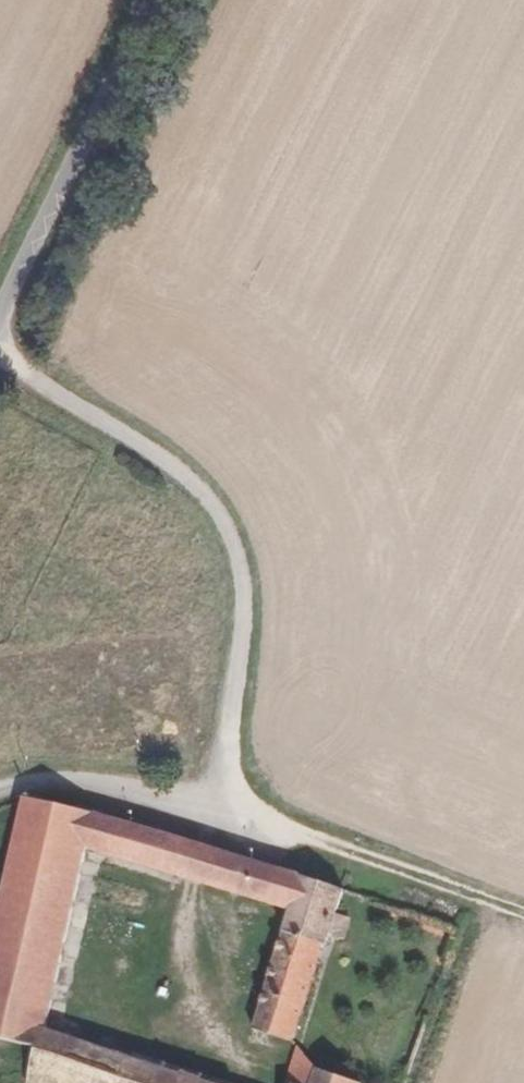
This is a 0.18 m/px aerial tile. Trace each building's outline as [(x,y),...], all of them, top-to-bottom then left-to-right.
[(33,1057),(82,884),(192,916),(204,879),(47,834),(20,847),(0,920),(0,1082),(125,1082),(33,1057)] [(254,1050),(301,1066),(346,923),(231,887),(225,885),(214,921),(286,945),(254,1050)]
